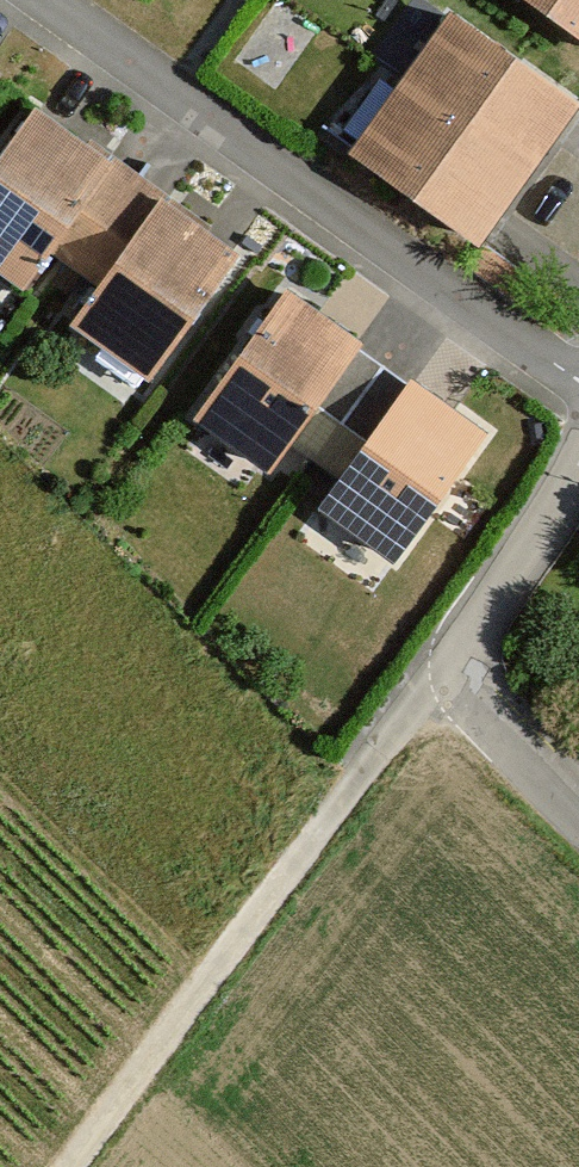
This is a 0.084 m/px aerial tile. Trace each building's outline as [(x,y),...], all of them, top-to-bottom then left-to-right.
[(578,47),(578,0),(518,0),(578,47)] [(443,19),(348,152),(480,250),(572,119),(443,19)] [(23,109),(0,143),(0,284),(18,296),(46,255),(87,282),(57,326),(140,382),(230,249),(23,109)] [(356,344),(282,291),(191,417),(266,470),(356,344)] [(487,441),(404,384),(317,511),(400,567),(487,441)]
